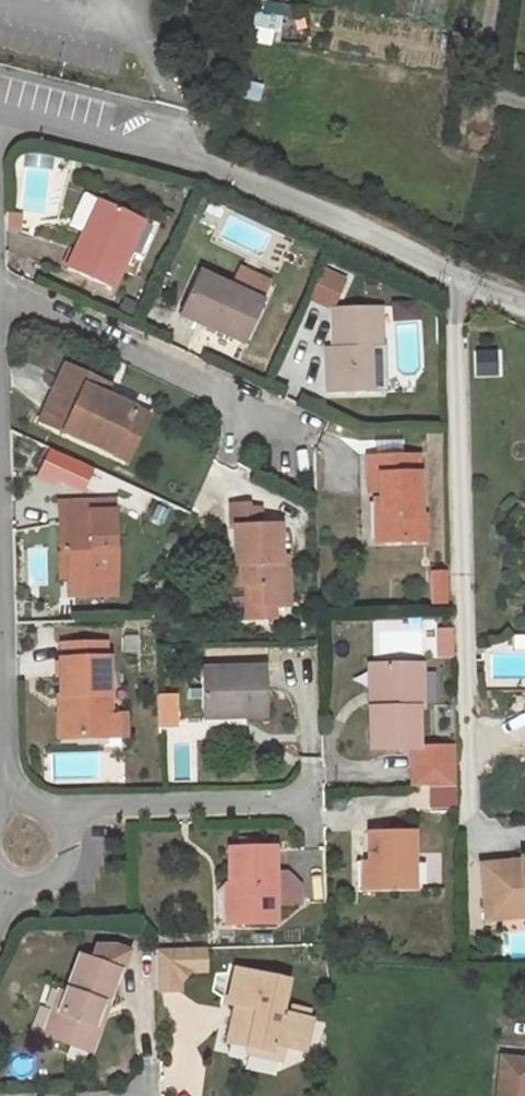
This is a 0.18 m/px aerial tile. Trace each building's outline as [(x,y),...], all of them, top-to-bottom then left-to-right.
[(142,220),(102,202),(82,193),(67,225),(83,232),(66,267),(111,288),(128,251),(143,258),(159,223),(144,216),(142,220)] [(230,283),(263,295),(268,279),(236,267),(230,283)] [(263,301),(198,272),(181,310),(207,321),(205,326),(244,343),(263,301)] [(380,306),(330,307),(332,347),(332,359),(326,359),(327,394),(371,392),(370,358),(369,346),(381,345),(380,306)] [(207,321),(181,310),(179,314),(205,326),(207,321)] [(496,349),(479,348),(478,375),(495,376),(496,349)] [(385,357),(370,358),(371,392),(386,391),(385,357)] [(107,385),(65,366),(43,413),(66,424),(63,431),(126,460),(147,416),(102,396),(107,385)] [(66,424),(43,413),(39,420),(63,431),(66,424)] [(417,456),(368,458),(368,491),(379,490),(382,541),(426,540),(425,516),(419,515),(417,456)] [(113,502),(59,502),(60,552),(68,552),(69,579),(115,578),(113,502)] [(248,504),(234,504),(234,526),(261,525),(260,507),(249,508),(248,504)] [(261,525),(234,526),(236,564),(242,564),(243,584),(248,584),(249,601),(255,606),(289,605),(288,569),(281,562),(279,524),(261,525)] [(68,552),(60,552),(60,579),(69,579),(68,552)] [(242,564),(236,564),(237,601),(249,601),(248,584),(243,584),(242,564)] [(444,571),(432,571),(432,588),(445,588),(444,571)] [(115,578),(69,579),(69,594),(115,592),(115,578)] [(445,588),(432,588),(432,604),(445,603),(445,588)] [(61,644),(62,660),(104,659),(104,642),(61,644)] [(62,660),(59,660),(60,696),(64,696),(64,713),(61,713),(62,738),(126,736),(125,715),(109,715),(107,658),(104,659),(62,660)] [(421,664),(374,665),(375,708),(369,708),(370,750),(412,748),(413,787),(456,786),(455,746),(419,747),(418,708),(422,708),(421,664)] [(265,667),(201,668),(203,718),(267,716),(265,667)] [(367,831),(368,861),(368,891),(416,890),(415,830),(367,831)] [(274,847),(229,848),(230,884),(224,884),(220,892),(220,916),(225,924),(275,923),(274,847)] [(480,865),(485,920),(508,918),(507,904),(522,903),(524,902),(524,859),(521,859),(521,861),(480,865)] [(368,861),(357,861),(358,891),(368,891),(368,861)] [(522,903),(507,904),(508,918),(523,917),(522,903)] [(205,974),(204,947),(152,950),(154,993),(183,991),(183,976),(205,974)] [(118,969),(79,955),(65,993),(58,1012),(52,1009),(42,1035),(89,1052),(99,1026),(97,1026),(92,1024),(99,1005),(104,1007),(118,969)] [(286,980),(235,969),(228,1002),(236,1004),(243,1006),(240,1018),(233,1017),(227,1042),(248,1046),(270,1051),(272,1043),(284,1046),(304,1050),(311,1020),(306,1019),(288,1015),(279,1013),(286,980)] [(59,990),(52,1009),(58,1012),(65,993),(59,990)] [(243,1006),(236,1004),(233,1017),(240,1018),(243,1006)] [(104,1007),(99,1005),(92,1024),(97,1026),(104,1007)] [(308,1011),(290,1007),(288,1015),(306,1019),(308,1011)] [(248,1046),(247,1052),(281,1060),(284,1046),(272,1043),(270,1051),(248,1046)] [(500,1058),(497,1095),(524,1095),(524,1060),(500,1058)]
